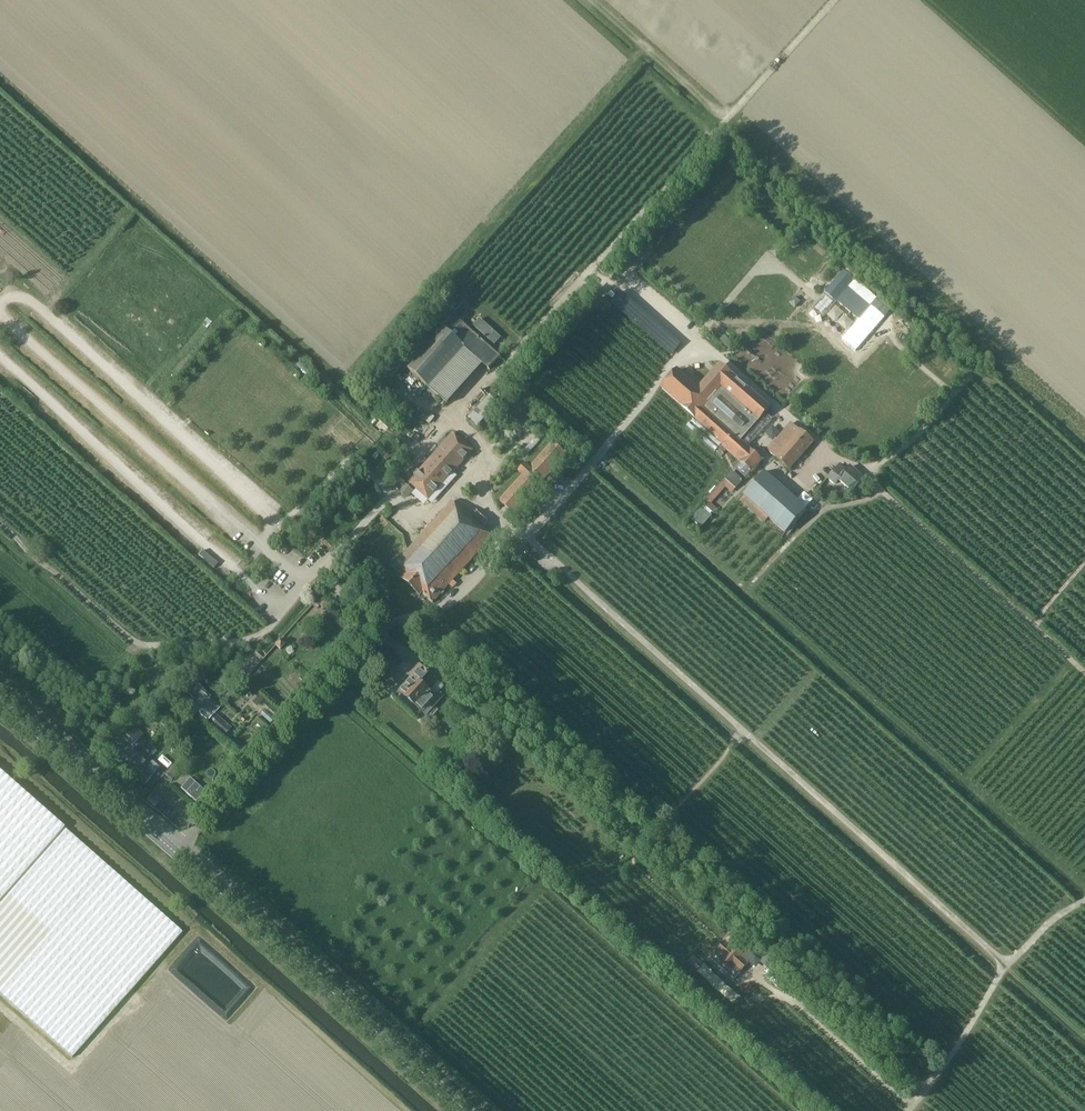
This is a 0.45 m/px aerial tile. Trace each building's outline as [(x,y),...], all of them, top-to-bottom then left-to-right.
[(764,202),(760,207),(784,231),(789,226),(764,202)] [(876,299),(853,280),(858,274),(849,267),(845,273),(844,271),(825,293),(812,309),(823,318),(837,303),(836,302),(837,301),(858,319),(870,305),(876,299)] [(681,344),(621,291),(611,302),(672,355),(681,344)] [(406,368),(429,389),(448,405),(484,365),(490,370),(501,358),(453,315),(406,368)] [(734,348),(725,339),(720,344),(731,352),(734,348)] [(660,390),(693,419),(687,427),(715,452),(722,445),(741,462),(735,469),(746,479),(762,461),(740,442),(770,409),(721,365),(699,390),(677,371),(660,390)] [(490,395),(488,397),(468,419),(478,427),(494,408),(499,403),(490,395)] [(766,436),(762,434),(757,442),(769,448),(780,428),(772,423),(766,436)] [(789,470),(813,442),(791,424),(768,452),(789,470)] [(474,450),(456,434),(453,432),(408,482),(429,501),(474,450)] [(513,513),(566,453),(553,441),(531,465),(529,468),(525,464),(518,471),(523,475),(499,501),(503,504),(508,509),(513,513)] [(840,465),(828,479),(835,485),(839,481),(852,493),(864,479),(850,468),(847,471),(840,465)] [(732,493),(743,481),(732,471),(705,502),(690,518),(701,528),(718,509),(712,503),(726,488),(732,493)] [(744,497),(740,501),(774,531),(782,538),(786,533),(806,509),(765,473),(744,497)] [(406,484),(399,492),(407,499),(414,491),(406,484)] [(423,593),(433,603),(450,585),(492,537),(453,501),(409,551),(394,567),(404,576),(403,578),(405,580),(421,595),(423,593)] [(274,645),(275,646),(280,651),(283,648),(285,645),(279,640),(277,643),(274,645)] [(238,672),(246,679),(260,664),(259,664),(263,659),(261,657),(266,651),(261,647),(259,649),(260,650),(257,653),(256,652),(252,657),(251,657),(242,667),(238,672)] [(440,692),(445,687),(439,681),(418,662),(406,674),(411,678),(398,692),(423,714),(423,713),(427,716),(445,697),(440,692)] [(220,717),(216,714),(221,708),(210,699),(201,692),(203,690),(194,681),(185,692),(191,698),(183,707),(194,717),(198,712),(209,722),(209,721),(212,724),(211,726),(219,733),(228,724),(220,717)] [(136,750),(133,747),(143,735),(135,727),(123,740),(120,743),(120,744),(111,754),(120,762),(121,761),(138,776),(137,778),(145,785),(153,776),(159,781),(164,776),(158,770),(161,767),(150,757),(157,750),(153,747),(155,745),(150,741),(149,743),(145,740),(136,750)] [(201,743),(206,736),(199,729),(193,736),(201,743)] [(84,739),(82,740),(80,741),(89,749),(94,755),(96,737),(91,736),(85,740),(84,739)] [(166,764),(170,758),(164,754),(160,760),(166,764)] [(65,829),(0,771),(0,902),(65,829)] [(190,778),(181,788),(196,802),(205,792),(190,778)] [(155,808),(163,799),(158,795),(155,798),(151,795),(146,800),(155,808)] [(183,932),(65,828),(65,829),(0,902),(0,994),(73,1058),(183,932)] [(731,922),(737,916),(732,912),(726,918),(731,922)] [(739,942),(735,947),(734,946),(732,949),(725,943),(718,951),(724,957),(722,960),(732,968),(735,966),(741,972),(752,959),(746,953),(748,950),(739,942)] [(686,959),(697,970),(705,962),(693,951),(686,959)] [(706,962),(699,969),(743,1011),(750,1004),(706,962)]
